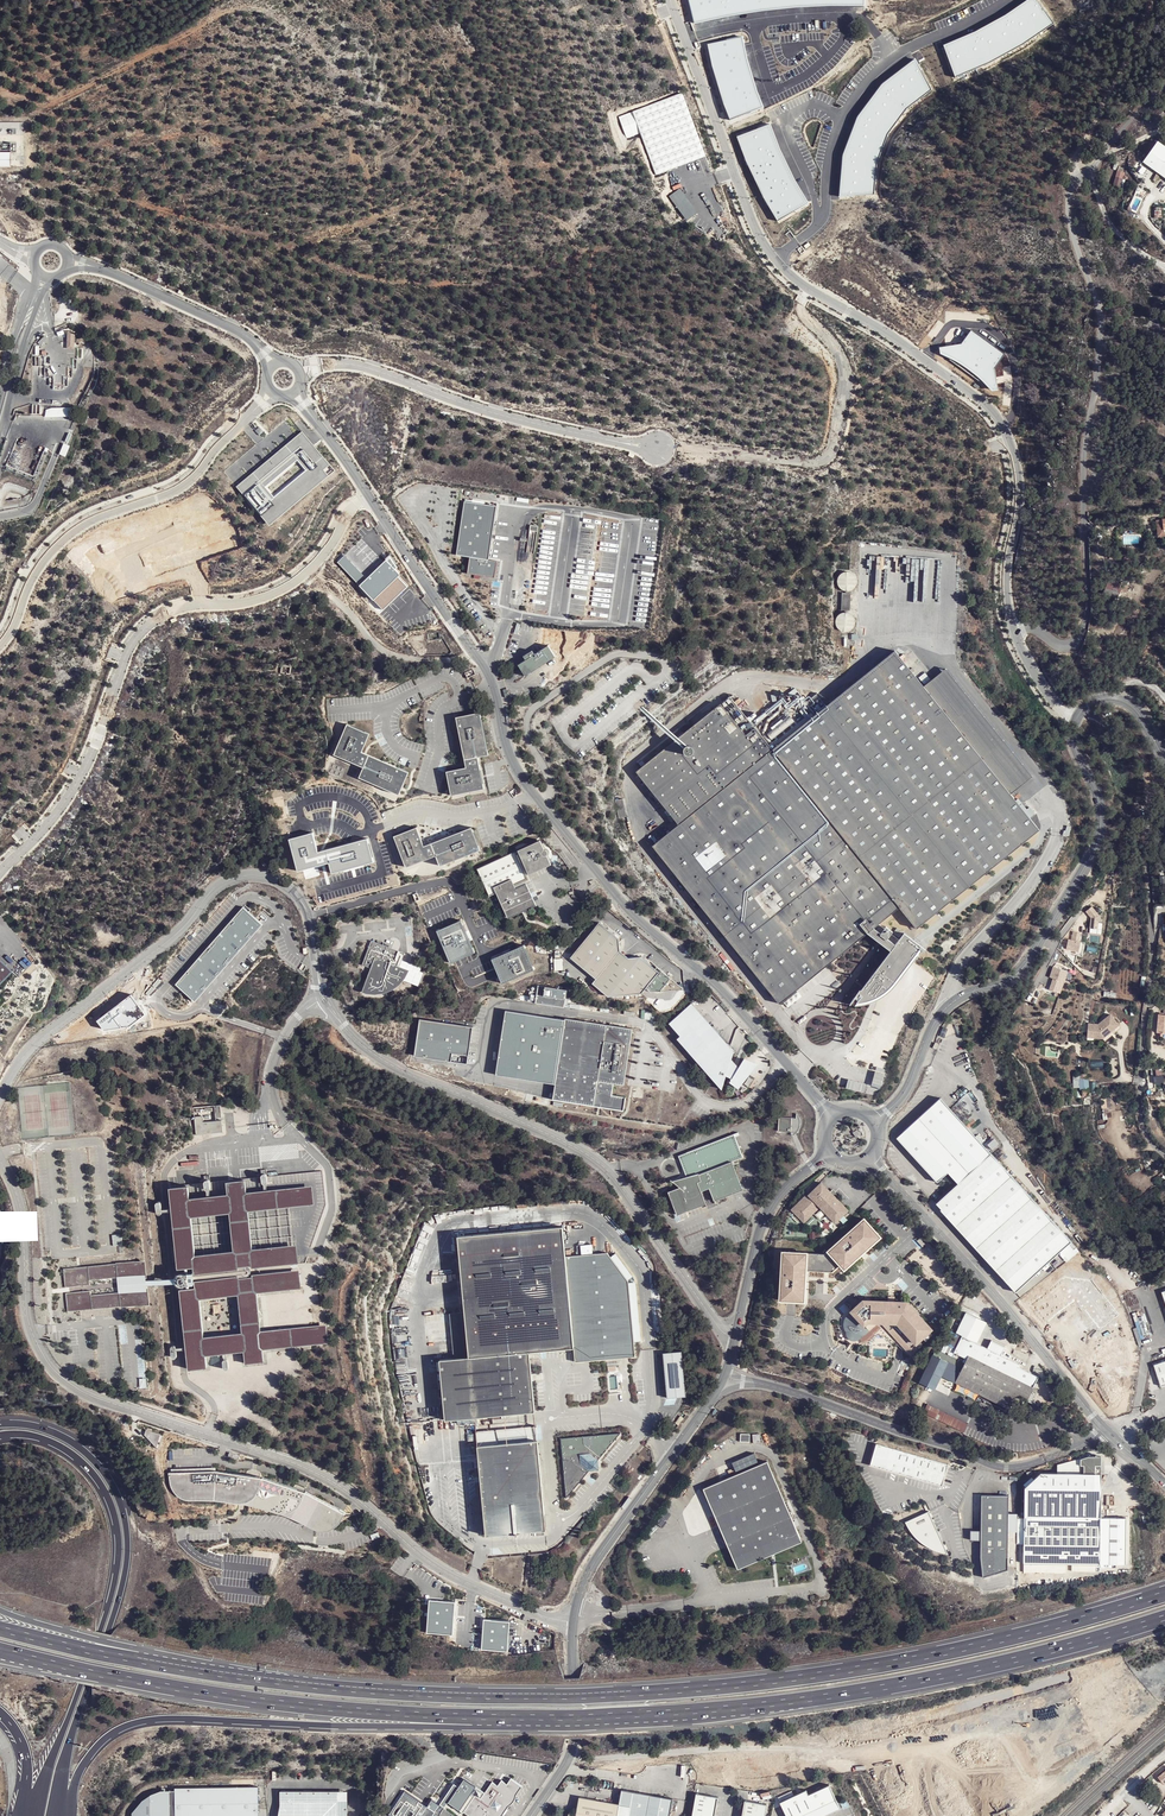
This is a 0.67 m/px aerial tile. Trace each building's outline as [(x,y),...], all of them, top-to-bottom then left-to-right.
[(696,24),(743,15),(783,9),(827,4),(862,3),(862,0),(689,0),(696,24)] [(944,44),(956,76),(992,59),(1027,42),(1057,24),(1039,0),(1025,0),(1004,14),(971,33),(944,44)] [(717,78),(732,122),(766,110),(753,72),(743,38),(709,45),(717,78)] [(844,196),(880,195),(881,164),(891,133),(909,107),(933,87),(916,55),(883,82),(859,115),(846,152),(844,196)] [(706,154),(682,91),(618,119),(626,140),(640,136),(655,174),(671,167),(706,154)] [(771,122),(739,135),(747,159),(765,196),(779,218),(811,202),(796,177),(782,149),(771,122)] [(1139,161),(1164,178),(1164,149),(1153,141),(1139,161)] [(11,165),(11,150),(0,150),(0,165),(11,165)] [(1122,187),(1126,173),(1117,170),(1112,184),(1122,187)] [(680,189),(669,198),(686,220),(697,212),(680,189)] [(935,343),(936,348),(954,357),(974,373),(985,385),(990,383),(986,360),(994,345),(963,322),(955,338),(935,343)] [(75,330),(67,330),(66,347),(74,348),(75,330)] [(70,414),(70,407),(51,408),(45,411),(44,418),(70,417),(70,414)] [(301,432),(236,487),(266,522),(331,467),(309,441),(301,432)] [(63,443),(58,455),(65,457),(69,446),(63,443)] [(456,556),(470,558),(468,574),(494,578),(497,561),(488,560),(496,507),(484,505),(484,502),(465,499),(456,556)] [(1155,520),(1156,537),(1164,536),(1164,519),(1155,520)] [(366,578),(344,556),(337,562),(359,584),(366,578)] [(389,557),(359,586),(373,601),(374,600),(383,610),(407,588),(397,577),(400,575),(395,570),(398,567),(395,566),(389,557)] [(848,590),(851,588),(852,585),(853,582),(853,579),(851,576),(849,574),(846,573),(843,573),(840,573),(838,575),(836,577),(835,580),(835,583),(836,585),(837,588),(839,589),(842,590),(845,591),(848,590)] [(848,611),(849,594),(841,593),(840,611),(848,611)] [(843,614),(840,614),(837,615),(835,618),(834,621),(834,624),(835,627),(836,629),(839,631),(842,632),(845,632),(847,631),(850,629),(851,627),(852,624),(852,621),(851,619),(849,616),(847,614),(843,614)] [(531,651),(523,657),(525,661),(518,667),(527,679),(556,659),(549,648),(535,655),(531,651)] [(804,700),(794,689),(751,724),(730,697),(636,772),(679,826),(652,847),(780,1004),(867,935),(891,952),(862,992),(859,990),(850,1006),(856,1006),(865,1004),(878,999),(892,988),(922,949),(903,934),(899,940),(892,934),(893,932),(886,927),(884,929),(878,925),(899,908),(916,929),(1039,830),(1010,794),(1032,777),(946,669),(923,688),(895,652),(831,704),(817,693),(811,699),(809,696),(804,700)] [(488,755),(479,713),(455,718),(466,768),(445,771),(452,797),(486,791),(480,757),(488,755)] [(363,751),(370,732),(364,729),(347,723),(335,754),(365,766),(360,776),(401,793),(411,770),(363,751)] [(622,799),(615,800),(618,817),(626,816),(622,799)] [(439,865),(479,850),(471,827),(459,831),(460,835),(421,850),(417,839),(420,838),(416,826),(393,835),(405,866),(435,855),(439,865)] [(423,845),(420,838),(417,839),(421,850),(460,835),(459,831),(423,845)] [(312,834),(288,840),(297,872),(328,863),(331,875),(373,863),(366,840),(317,853),(312,834)] [(520,855),(516,857),(525,874),(549,862),(540,842),(519,852),(520,855)] [(516,857),(515,853),(478,871),(491,899),(497,896),(509,921),(537,908),(534,901),(530,893),(527,886),(516,892),(514,888),(528,881),(525,874),(516,857)] [(528,881),(514,888),(516,892),(527,886),(537,882),(533,874),(550,865),(549,862),(525,874),(528,881)] [(417,893),(418,902),(436,901),(435,892),(417,893)] [(263,923),(243,906),(197,959),(176,984),(196,1002),(263,923)] [(474,953),(460,921),(436,931),(450,964),(474,953)] [(600,922),(590,934),(570,957),(596,978),(593,983),(606,995),(640,993),(643,991),(646,987),(651,991),(681,988),(657,966),(655,968),(640,956),(628,957),(621,952),(620,940),(600,922)] [(1082,940),(1067,938),(1065,951),(1080,954),(1082,940)] [(401,960),(404,953),(371,941),(362,965),(370,969),(362,992),(366,994),(370,995),(375,995),(379,995),(384,994),(389,992),(393,990),(397,988),(401,985),(404,982),(418,987),(423,973),(420,972),(422,968),(401,960)] [(529,945),(495,961),(508,988),(542,972),(529,945)] [(563,970),(562,958),(554,959),(555,970),(563,970)] [(0,963),(0,985),(11,973),(0,963)] [(1063,983),(1067,972),(1053,966),(1049,977),(1063,983)] [(565,1008),(567,990),(537,986),(537,992),(529,991),(527,1003),(565,1008)] [(690,1004),(666,1026),(676,1039),(673,1042),(716,1093),(722,1079),(728,1081),(724,1087),(733,1093),(754,1068),(740,1062),(735,1070),(728,1062),(731,1054),(690,1004)] [(495,1075),(555,1084),(552,1100),(623,1111),(625,1098),(611,1096),(613,1084),(624,1085),(633,1028),(565,1018),(565,1020),(505,1010),(495,1075)] [(1156,1014),(1156,1033),(1164,1033),(1164,1014),(1156,1014)] [(419,1020),(413,1056),(466,1064),(468,1052),(472,1027),(422,1020),(419,1020)] [(1098,1030),(1087,1029),(1087,1043),(1103,1044),(1107,1039),(1109,1040),(1115,1034),(1114,1032),(1118,1028),(1109,1020),(1098,1030)] [(1107,1039),(1103,1044),(1105,1046),(1121,1032),(1118,1028),(1114,1032),(1115,1034),(1109,1040),(1107,1039)] [(1087,1076),(1079,1077),(1080,1090),(1088,1089),(1087,1076)] [(1071,1243),(940,1099),(896,1139),(937,1183),(948,1174),(958,1185),(936,1204),(941,1210),(940,1211),(1015,1293),(1071,1243)] [(220,1105),(193,1107),(195,1135),(222,1133),(220,1105)] [(790,1117),(779,1116),(779,1119),(778,1131),(792,1131),(792,1135),(799,1128),(801,1124),(801,1120),(801,1118),(796,1113),(796,1117),(790,1117)] [(733,1133),(679,1154),(686,1174),(682,1175),(671,1179),(679,1185),(667,1190),(676,1213),(741,1187),(738,1177),(731,1159),(742,1155),(733,1133)] [(248,1239),(248,1235),(245,1215),(245,1207),(311,1202),(311,1182),(309,1182),(248,1189),(243,1189),(241,1176),(236,1177),(232,1177),(222,1178),(224,1190),(219,1191),(192,1193),(184,1193),(181,1180),(179,1181),(164,1181),(173,1263),(187,1263),(189,1270),(295,1261),(296,1261),(296,1257),(295,1250),(294,1243),(249,1245),(248,1239)] [(805,1194),(791,1208),(804,1222),(811,1215),(813,1213),(818,1208),(820,1207),(822,1206),(832,1216),(831,1217),(836,1222),(849,1209),(840,1200),(837,1196),(831,1190),(821,1180),(807,1192),(805,1194)] [(822,1206),(820,1207),(821,1208),(826,1212),(831,1217),(832,1216),(822,1206)] [(819,1219),(826,1212),(821,1208),(819,1209),(818,1208),(813,1213),(819,1219)] [(777,1298),(804,1299),(806,1270),(832,1271),(840,1263),(843,1267),(882,1233),(864,1214),(826,1248),(827,1249),(824,1252),(807,1251),(807,1248),(780,1247),(777,1298)] [(800,1220),(794,1214),(790,1218),(796,1224),(800,1220)] [(811,1215),(804,1222),(809,1227),(816,1220),(811,1215)] [(457,1238),(464,1313),(449,1314),(454,1361),(439,1362),(445,1422),(534,1413),(528,1354),(573,1350),(574,1363),(635,1357),(628,1282),(608,1253),(607,1254),(565,1258),(562,1228),(457,1238)] [(113,1246),(122,1246),(121,1235),(112,1235),(113,1246)] [(77,1267),(61,1268),(62,1287),(65,1287),(88,1284),(87,1275),(120,1272),(122,1281),(150,1278),(149,1260),(132,1262),(77,1267)] [(190,1277),(190,1283),(174,1286),(184,1367),(203,1365),(202,1353),(241,1349),(242,1362),(261,1360),(260,1348),(326,1341),(324,1322),(258,1329),(255,1291),(300,1287),(297,1268),(190,1277)] [(89,1301),(88,1292),(65,1294),(63,1294),(64,1312),(80,1311),(153,1304),(151,1288),(151,1286),(123,1289),(123,1298),(89,1301)] [(859,1299),(849,1308),(851,1310),(870,1330),(878,1323),(882,1324),(911,1355),(914,1355),(933,1333),(930,1330),(933,1326),(908,1298),(862,1296),(859,1299)] [(1061,1319),(1076,1336),(1079,1333),(1085,1340),(1088,1338),(1082,1331),(1093,1321),(1087,1315),(1084,1318),(1074,1307),(1061,1319)] [(870,1330),(851,1310),(847,1314),(845,1316),(843,1321),(843,1325),(845,1329),(845,1331),(846,1333),(847,1336),(848,1338),(851,1339),(854,1340),(857,1340),(859,1338),(861,1336),(870,1330)] [(962,1335),(976,1342),(986,1321),(966,1311),(956,1331),(962,1335)] [(934,1389),(942,1376),(948,1364),(962,1371),(956,1383),(1010,1408),(1015,1396),(1026,1399),(1031,1392),(1031,1390),(1032,1388),(1033,1387),(1033,1386),(1039,1375),(1019,1365),(1020,1363),(1001,1354),(1005,1345),(991,1339),(987,1347),(976,1342),(962,1335),(954,1352),(962,1355),(960,1360),(936,1349),(919,1381),(934,1389)] [(1120,1347),(1118,1344),(1103,1356),(1106,1359),(1120,1347)] [(682,1353),(663,1354),(666,1401),(687,1398),(682,1353)] [(137,1356),(139,1389),(148,1389),(146,1355),(137,1356)] [(1155,1363),(1163,1384),(1164,1383),(1164,1360),(1155,1363)] [(616,1364),(606,1365),(607,1374),(618,1372),(616,1364)] [(948,1364),(942,1376),(956,1383),(962,1371),(948,1364)] [(1037,1396),(1031,1392),(1026,1399),(1033,1402),(1037,1396)] [(927,1403),(924,1411),(963,1430),(967,1422),(927,1403)] [(475,1451),(536,1446),(534,1424),(474,1430),(473,1430),(475,1451)] [(161,1436),(146,1431),(145,1436),(157,1449),(161,1436)] [(750,1433),(740,1432),(740,1441),(749,1441),(750,1433)] [(560,1438),(566,1499),(619,1434),(560,1438)] [(902,1449),(876,1442),(870,1464),(942,1484),(948,1462),(902,1449)] [(536,1446),(475,1451),(483,1541),(546,1535),(536,1446)] [(239,1455),(228,1451),(227,1456),(237,1459),(239,1455)] [(746,1467),(758,1462),(754,1453),(743,1458),(746,1467)] [(1040,1473),(1025,1487),(1024,1563),(1065,1564),(1071,1564),(1095,1564),(1099,1564),(1101,1474),(1094,1473),(1095,1465),(1101,1465),(1100,1457),(1088,1456),(1080,1459),(1081,1465),(1083,1465),(1084,1473),(1040,1473)] [(767,1460),(703,1487),(737,1568),(762,1557),(762,1556),(776,1548),(777,1551),(802,1540),(767,1460)] [(213,1471),(169,1474),(170,1484),(171,1489),(174,1493),(178,1497),(182,1498),(193,1498),(201,1498),(213,1498),(234,1500),(258,1505),(273,1509),(290,1516),(301,1522),(315,1527),(320,1527),(324,1527),(327,1526),(330,1524),(333,1521),(340,1512),(301,1491),(259,1478),(252,1476),(213,1471)] [(1009,1495),(981,1495),(981,1531),(981,1540),(981,1558),(983,1578),(1008,1570),(1009,1531),(1009,1513),(1009,1495)] [(928,1513),(904,1523),(909,1530),(911,1532),(913,1534),(917,1538),(923,1542),(929,1545),(934,1548),(940,1551),(947,1555),(928,1513)] [(1017,1513),(1009,1513),(1009,1531),(1017,1531),(1017,1513)] [(377,1531),(369,1535),(371,1540),(379,1537),(377,1531)] [(981,1531),(970,1531),(970,1540),(981,1540),(981,1531)] [(1129,1536),(1118,1536),(1118,1571),(1129,1571),(1129,1536)] [(762,1556),(762,1557),(777,1551),(776,1548),(762,1556)] [(1065,1564),(1024,1563),(1024,1572),(1065,1573),(1065,1564)] [(443,1601),(432,1600),(430,1634),(455,1636),(458,1603),(444,1601),(443,1601)] [(513,1623),(487,1621),(484,1651),(510,1653),(511,1647),(513,1623)] [(1156,1777),(1162,1784),(1164,1781),(1164,1770),(1156,1777)] [(436,1794),(469,1815),(502,1815),(511,1802),(521,1786),(510,1779),(506,1784),(500,1780),(499,1782),(497,1785),(491,1781),(480,1798),(454,1781),(452,1783),(448,1780),(445,1777),(443,1783),(436,1794)] [(780,1801),(786,1815),(823,1815),(840,1808),(829,1784),(808,1794),(806,1789),(780,1801)] [(259,1786),(175,1787),(175,1790),(161,1790),(151,1793),(141,1800),(131,1812),(132,1815),(259,1815),(259,1786)] [(277,1815),(345,1815),(345,1791),(278,1790),(277,1815)] [(388,1814),(392,1815),(431,1815),(434,1811),(431,1809),(404,1790),(388,1814)] [(618,1804),(579,1798),(577,1804),(575,1815),(569,1815),(568,1815),(669,1815),(672,1799),(621,1790),(618,1804)] [(691,1815),(714,1815),(718,1797),(695,1793),(691,1815)] [(744,1800),(741,1815),(764,1815),(766,1804),(744,1800)]
